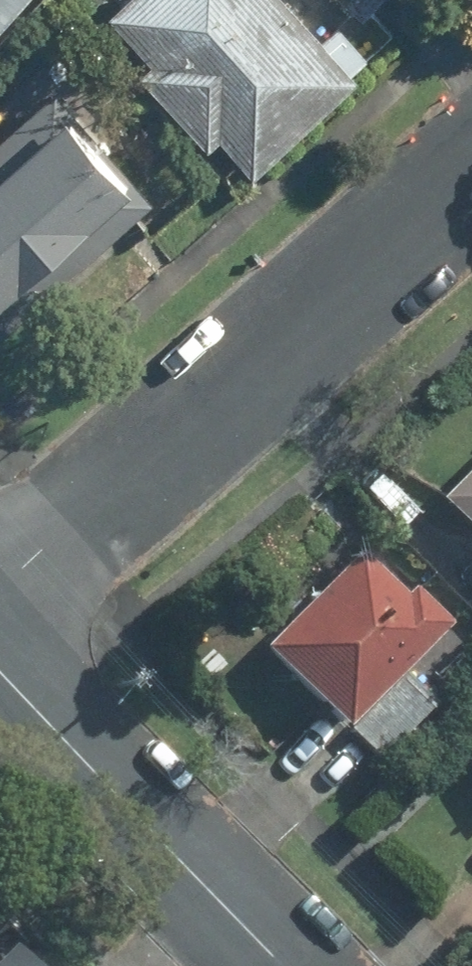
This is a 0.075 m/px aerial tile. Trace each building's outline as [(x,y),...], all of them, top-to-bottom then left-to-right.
[(20,0),(0,0),(0,22),(20,0)] [(121,2),(93,28),(109,46),(122,36),(146,65),(134,75),(198,151),(211,140),(247,182),(356,73),(280,0),(119,0),(121,2)] [(355,20),(376,0),(334,0),(355,20)] [(114,106),(60,51),(0,111),(0,320),(53,272),(46,265),(110,207),(143,243),(186,198),(105,116),(114,106)] [(422,511),(471,565),(471,462),(422,511)] [(398,671),(442,628),(403,588),(385,606),(341,561),(242,660),(324,744),(335,733),(398,671)] [(459,763),(471,778),(471,749),(459,763)]
